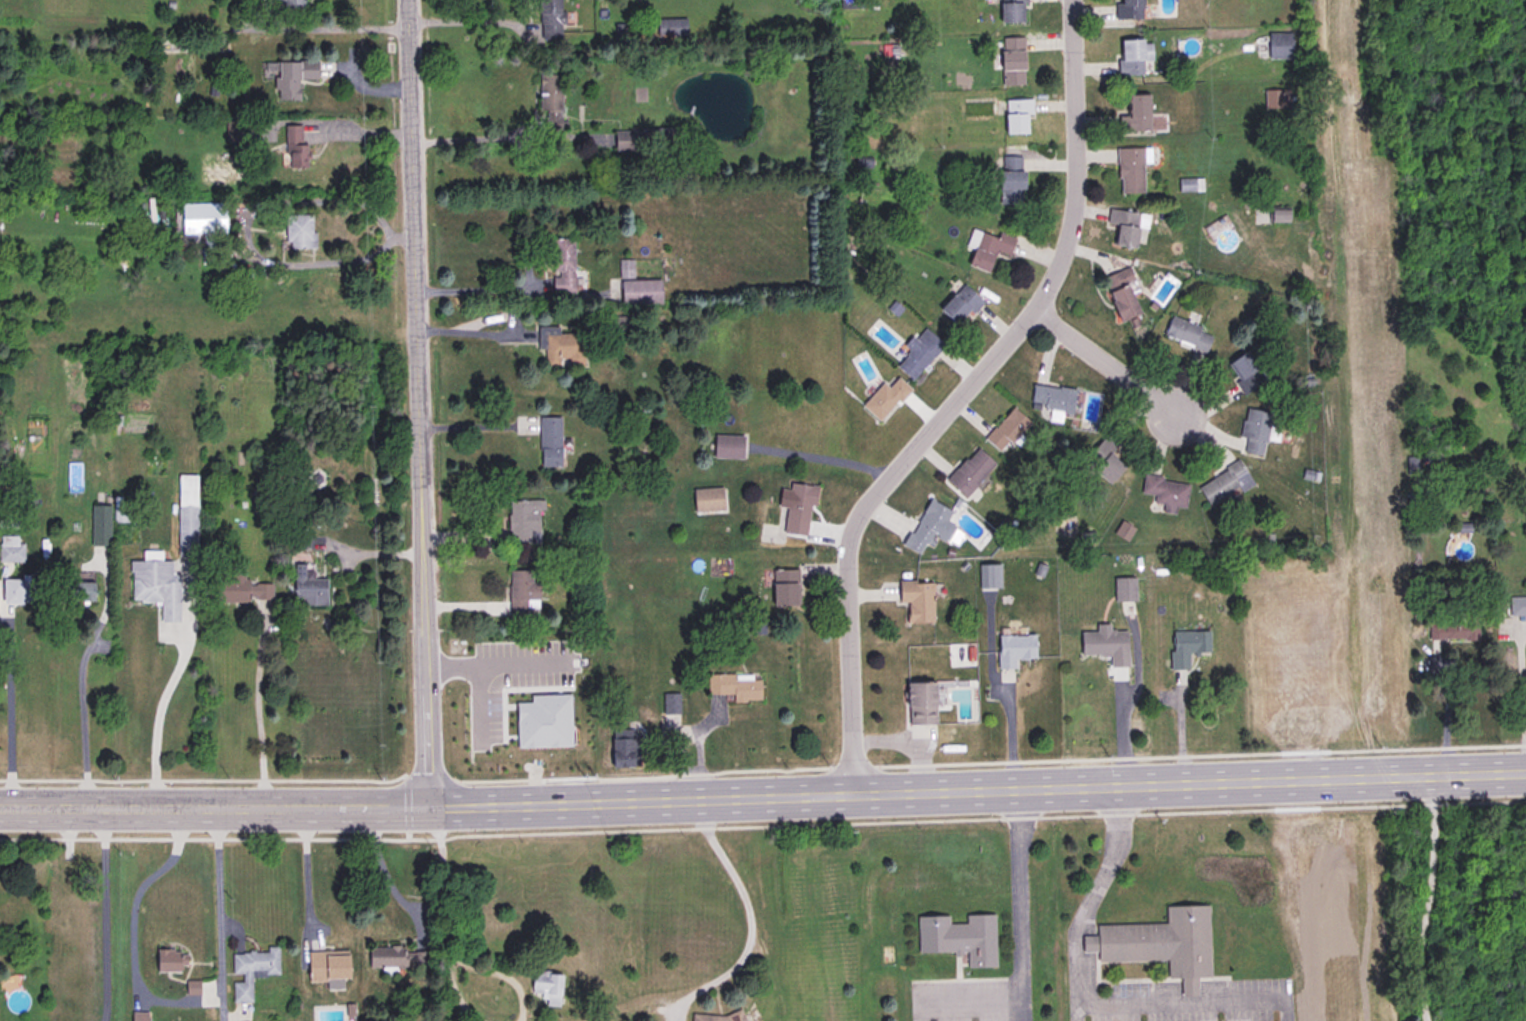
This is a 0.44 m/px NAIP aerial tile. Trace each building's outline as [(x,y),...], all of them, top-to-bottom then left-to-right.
[(536,16),(560,16),(560,0),(536,0),(536,16)] [(863,8),(863,0),(840,0),(840,8),(863,8)] [(1024,0),(991,0),(991,2),(999,2),(1000,22),(1024,22),(1024,0)] [(1115,18),(1142,18),(1142,0),(1120,0),(1115,0),(1115,18)] [(1292,32),(1268,32),(1268,58),(1292,58),(1292,32)] [(1024,37),(1000,37),(1000,54),(991,54),(991,69),(1002,69),(1001,84),(1024,84),(1024,37)] [(1151,43),(1144,43),(1144,38),(1118,38),(1119,74),(1146,74),(1146,60),(1151,60),(1151,43)] [(275,100),(299,100),(299,80),(316,80),(316,60),(275,61),(275,100)] [(561,74),(538,74),(538,112),(560,112),(561,74)] [(1119,115),(1119,130),(1149,130),(1149,93),(1128,93),(1128,115),(1119,115)] [(1030,133),(1030,99),(1004,99),(1004,133),(1030,133)] [(307,167),(305,125),(285,126),(286,168),(307,167)] [(1118,147),(1118,192),(1142,192),(1142,147),(1118,147)] [(999,202),(1022,202),(1022,155),(999,155),(999,202)] [(181,203),(181,234),(225,234),(225,203),(181,203)] [(1270,221),(1289,221),(1289,209),(1271,208),(1270,221)] [(1146,228),(1148,212),(1108,209),(1107,224),(1115,224),(1114,245),(1136,246),(1137,228),(1146,228)] [(313,248),(313,215),(285,215),(285,248),(313,248)] [(965,245),(973,247),(967,263),(988,271),(995,249),(1008,253),(1013,237),(997,232),(996,236),(971,227),(965,245)] [(550,237),(550,292),(574,292),(574,237),(550,237)] [(618,259),(618,275),(631,275),(631,259),(618,259)] [(1127,283),(1133,281),(1128,267),(1102,276),(1118,320),(1138,312),(1127,283)] [(660,278),(619,278),(619,303),(660,303),(660,278)] [(939,307),(957,325),(981,301),(963,283),(939,307)] [(1206,353),(1214,333),(1171,315),(1162,335),(1206,353)] [(543,349),(544,366),(583,365),(582,332),(557,332),(557,326),(537,326),(537,349),(543,349)] [(943,345),(923,326),(904,347),(909,351),(896,364),(911,379),(943,345)] [(1245,393),(1266,378),(1246,350),(1225,364),(1245,393)] [(887,387),(882,382),(861,404),(878,421),(910,389),(897,376),(887,387)] [(1075,389),(1033,384),(1030,406),(1049,409),(1047,421),(1061,422),(1062,414),(1071,415),(1075,389)] [(1025,438),(1019,433),(1028,422),(1012,407),(984,437),(999,450),(1009,439),(1018,446),(1025,438)] [(1240,437),(1245,438),(1243,451),(1264,454),(1270,411),(1244,408),(1240,437)] [(560,416),(538,416),(538,466),(560,466),(560,416)] [(713,458),(741,458),(741,434),(713,434),(713,458)] [(1082,459),(1106,484),(1123,466),(1110,453),(1116,447),(1105,436),(1082,459)] [(963,496),(995,464),(977,446),(945,478),(963,496)] [(1210,507),(1252,481),(1239,459),(1197,485),(1210,507)] [(178,556),(197,556),(197,475),(178,475),(178,556)] [(1184,507),(1187,481),(1143,475),(1141,493),(1155,494),(1154,503),(1163,504),(1162,512),(1175,513),(1176,506),(1184,507)] [(783,532),(806,535),(810,504),(814,504),(817,485),(789,482),(783,532)] [(722,488),(692,488),(692,511),(722,511),(722,488)] [(903,545),(919,554),(924,543),(931,547),(936,537),(945,542),(953,525),(946,521),(951,510),(927,498),(903,545)] [(128,505),(120,505),(120,499),(115,499),(115,521),(128,521),(128,505)] [(508,541),(538,541),(538,509),(543,509),(543,500),(508,500),(508,541)] [(95,509),(95,547),(107,547),(107,509),(95,509)] [(22,563),(22,536),(0,536),(0,563),(22,563)] [(130,602),(159,601),(159,621),(179,621),(179,574),(171,574),(171,561),(161,561),(161,550),(142,550),(142,561),(130,561),(130,602)] [(999,588),(999,563),(978,563),(978,588),(999,588)] [(293,564),(293,605),(326,605),(326,578),(309,578),(309,564),(293,564)] [(216,601),(271,601),(271,582),(244,582),(244,566),(231,566),(231,579),(216,579),(216,601)] [(509,569),(510,609),(529,609),(529,599),(539,599),(539,581),(531,581),(531,569),(509,569)] [(772,605),(797,605),(797,569),(772,569),(772,605)] [(1134,600),(1134,577),(1114,577),(1114,600),(1134,600)] [(2,578),(2,603),(36,603),(36,578),(2,578)] [(64,601),(93,601),(93,581),(64,581),(64,601)] [(932,581),(897,581),(897,603),(907,603),(907,623),(932,623),(932,581)] [(1509,600),(1509,616),(1525,615),(1525,600),(1509,600)] [(1127,630),(1109,631),(1109,624),(1096,624),(1096,631),(1080,631),(1080,655),(1109,655),(1109,666),(1127,666),(1127,630)] [(1208,630),(1170,630),(1170,668),(1188,668),(1188,652),(1208,652),(1208,630)] [(1015,658),(1034,658),(1034,634),(997,635),(997,667),(1015,667),(1015,658)] [(707,675),(707,695),(727,695),(727,700),(760,700),(761,676),(707,675)] [(934,682),(906,682),(906,724),(934,724),(934,682)] [(679,735),(679,693),(662,693),(662,735),(679,735)] [(563,698),(533,697),(533,728),(575,729),(576,713),(563,713),(563,698)] [(472,732),(513,732),(513,713),(491,713),(491,701),(472,701),(472,732)] [(637,729),(610,729),(610,767),(637,767),(637,729)] [(1081,952),(1080,937),(1095,936),(1095,926),(1164,923),(1164,906),(1206,905),(1209,977),(1195,979),(1196,996),(1180,996),(1179,979),(1166,978),(1165,960),(1096,962),(1095,952),(1081,952)] [(916,952),(915,916),(947,915),(947,923),(965,923),(964,914),(993,914),(994,966),(966,967),(965,951),(959,951),(959,956),(952,956),(951,952),(916,952)] [(278,974),(278,946),(266,947),(266,952),(231,952),(231,974),(241,974),(241,982),(232,982),(232,1002),(251,1002),(251,974),(278,974)] [(401,947),(368,947),(368,967),(412,967),(412,952),(401,952),(401,947)] [(155,972),(183,971),(183,949),(154,949),(155,972)] [(347,953),(306,953),(306,980),(347,980),(347,953)] [(530,993),(541,993),(541,1007),(560,1008),(561,973),(531,971),(530,993)] [(131,1012),(131,1020),(146,1020),(146,1012),(131,1012)] [(744,1014),(690,1013),(690,1020),(744,1020),(744,1014)]
